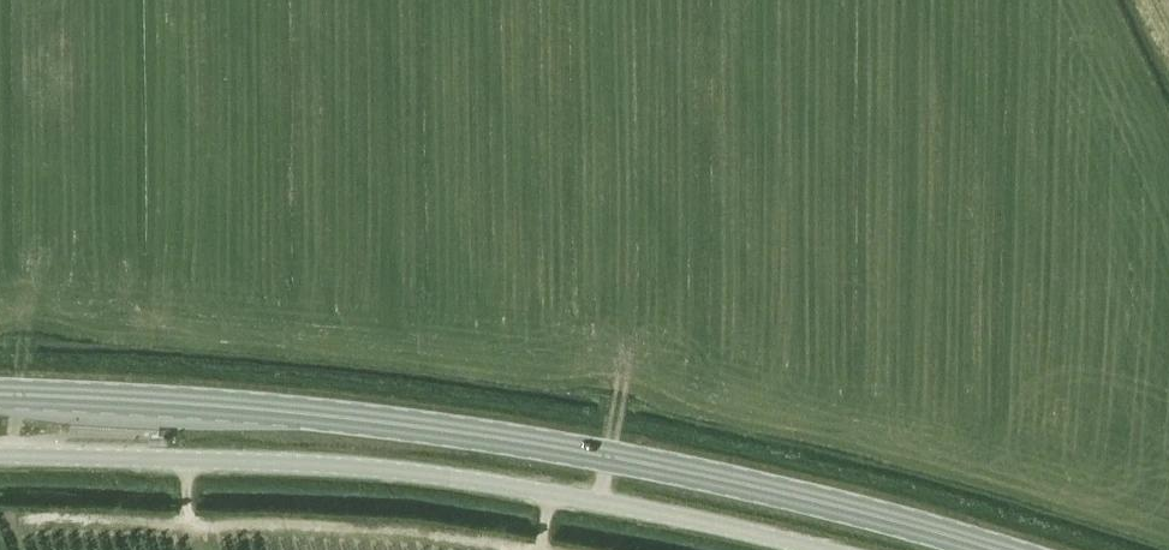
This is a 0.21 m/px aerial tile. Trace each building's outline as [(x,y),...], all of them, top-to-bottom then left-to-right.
[(167,434),(150,434),(150,442),(167,442),(167,434)]
